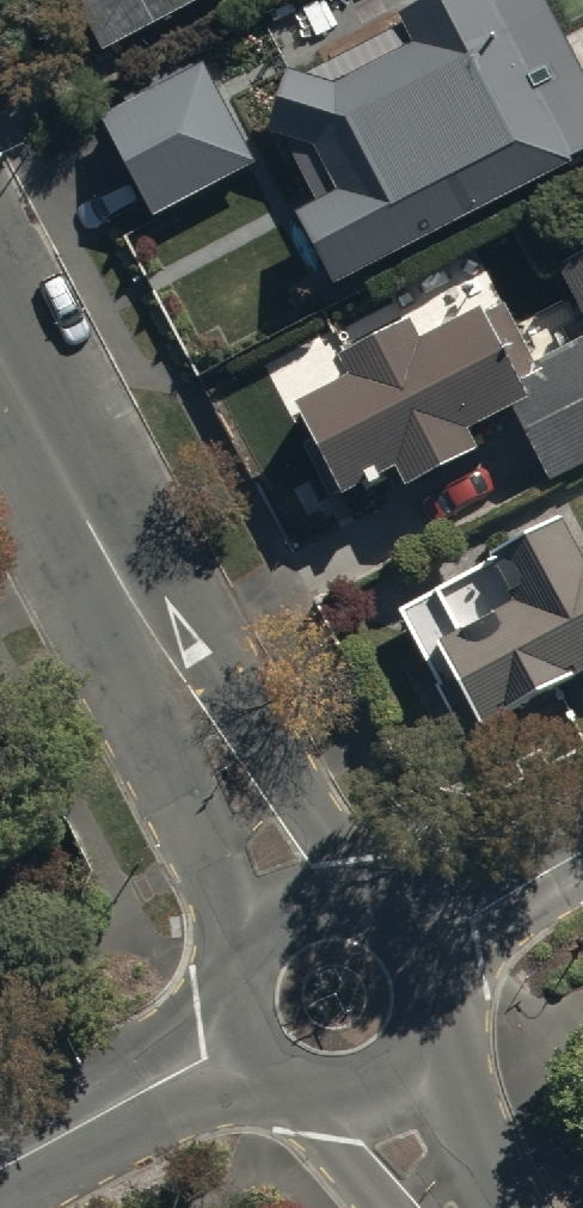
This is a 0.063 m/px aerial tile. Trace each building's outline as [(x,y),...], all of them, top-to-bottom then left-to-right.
[(98,44),(183,0),(76,0),(98,44)] [(330,275),(582,139),(582,72),(544,0),(412,0),(399,6),(415,39),(333,80),(286,64),(266,127),(315,143),(338,185),(295,209),(330,275)] [(251,159),(198,60),(97,114),(150,213),(251,159)] [(555,266),(582,318),(582,251),(555,266)] [(338,485),(392,459),(401,476),(475,441),(465,420),(512,398),(549,476),(582,459),(582,333),(530,359),(503,302),(482,312),(478,303),(416,332),(407,313),(338,346),(348,368),(295,394),(338,485)] [(462,725),(582,660),(582,546),(578,549),(556,509),(487,547),(490,553),(395,604),(462,725)]
